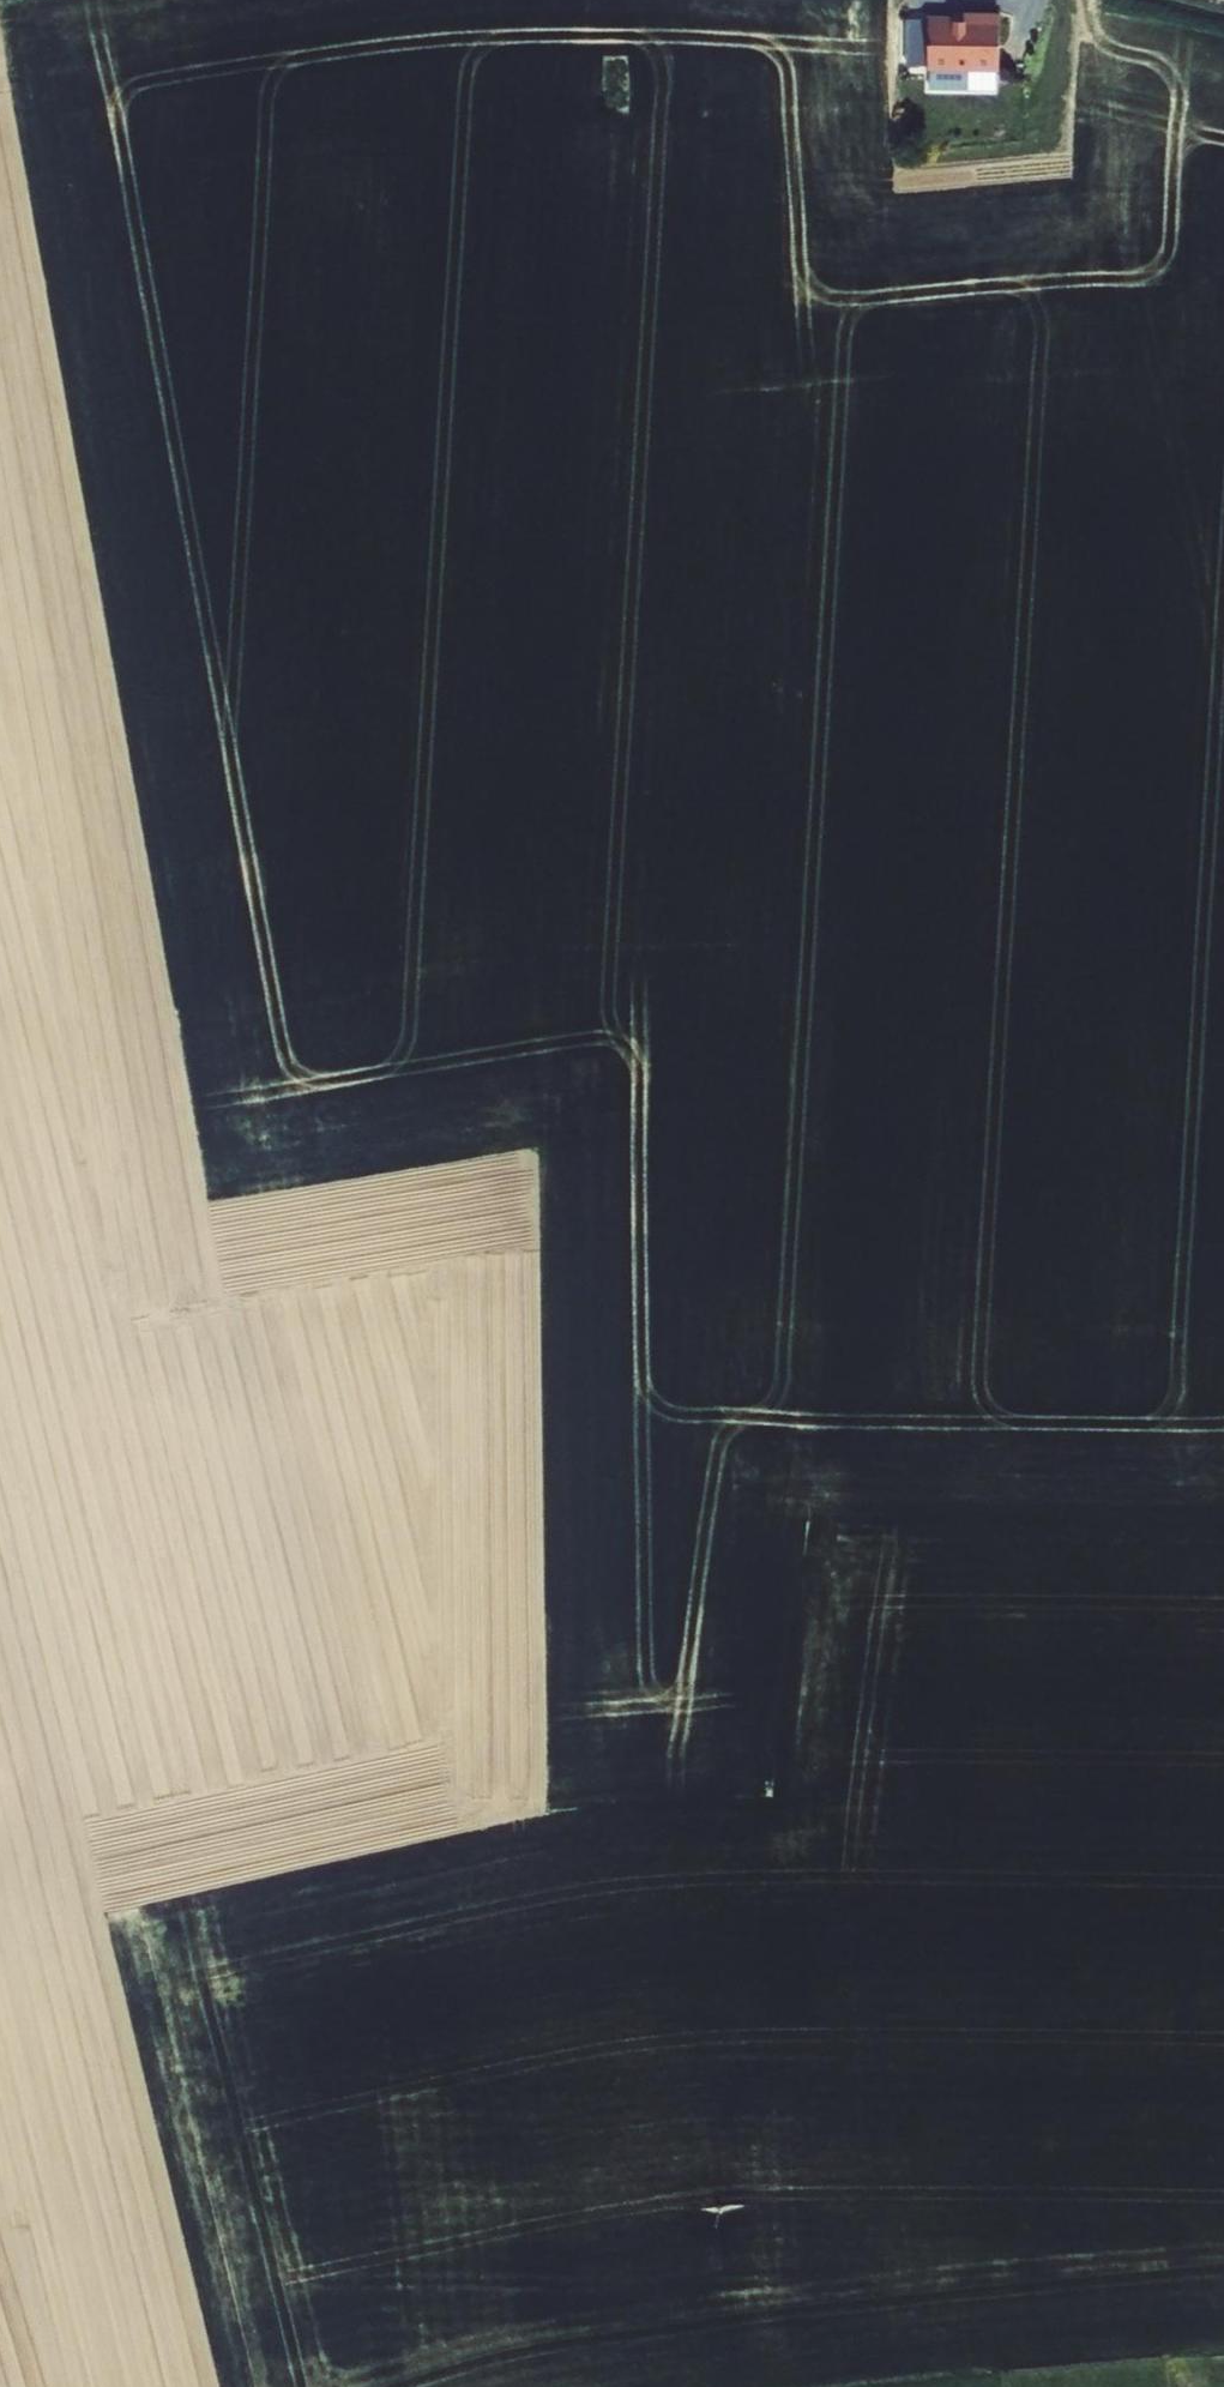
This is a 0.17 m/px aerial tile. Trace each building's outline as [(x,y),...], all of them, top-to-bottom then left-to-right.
[(928,65),(1000,66),(1002,10),(978,9),(978,15),(929,14),(928,65)]
